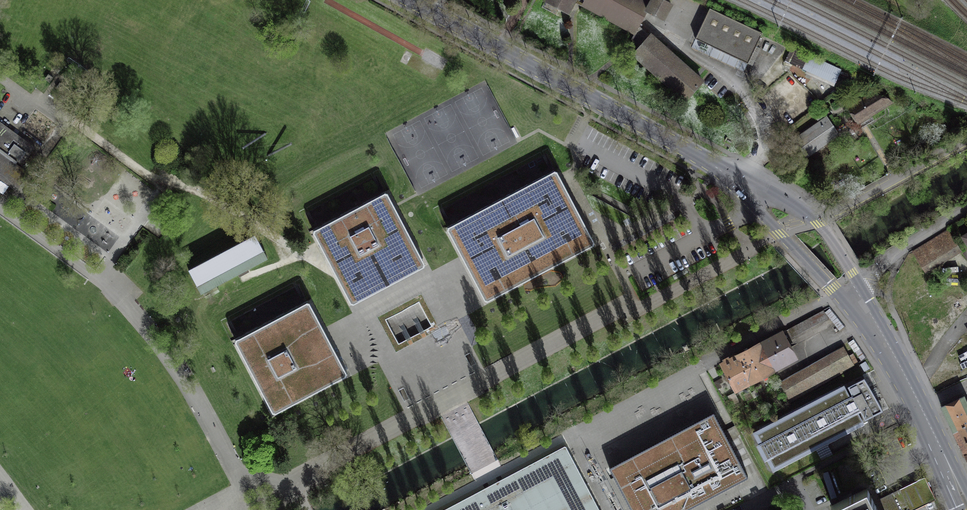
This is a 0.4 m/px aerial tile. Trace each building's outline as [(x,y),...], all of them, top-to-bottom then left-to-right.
[(547,2),(567,13),(574,0),(548,0),(547,2)] [(650,0),(586,0),(584,2),(583,4),(635,32),(638,25),(646,11),(652,1),(650,0)] [(662,19),(671,4),(664,0),(652,0),(652,1),(646,11),(662,19)] [(762,33),(709,8),(695,39),(748,63),(762,33)] [(635,52),(635,56),(686,100),(702,82),(638,25),(635,32),(631,39),(640,47),(635,52)] [(743,72),(748,63),(695,39),(691,47),(743,72)] [(835,83),(841,69),(792,47),(785,60),(835,83)] [(55,63),(51,68),(56,72),(60,66),(55,63)] [(67,71),(63,76),(69,80),(72,75),(67,71)] [(48,73),(44,79),(50,82),(53,77),(48,73)] [(60,81),(57,87),(62,90),(65,85),(60,81)] [(840,88),(831,96),(835,100),(844,93),(840,88)] [(855,118),(861,128),(874,120),(871,115),(891,103),(888,101),(885,99),(882,97),(878,96),(875,95),(871,95),(869,96),(867,96),(849,107),(852,113),(849,115),(853,120),(855,118)] [(839,133),(827,116),(794,140),(806,156),(839,133)] [(16,191),(29,173),(16,163),(17,162),(22,165),(35,147),(0,121),(0,179),(16,191)] [(466,264),(486,301),(594,244),(555,170),(447,228),(466,264)] [(388,284),(425,265),(386,192),(313,231),(352,304),(388,284)] [(948,230),(913,251),(923,266),(958,245),(948,230)] [(249,268),(268,258),(255,234),(188,269),(201,293),(249,268)] [(308,301),(235,339),(273,413),(346,374),(327,338),(308,301)] [(823,322),(819,314),(792,328),(796,335),(823,322)] [(732,397),(796,362),(780,333),(773,337),(751,349),(730,360),(716,367),(732,397)] [(853,367),(843,349),(781,384),(791,401),(853,367)] [(768,472),(880,415),(861,379),(749,436),(768,472)] [(944,410),(949,420),(959,442),(966,458),(966,399),(944,410)] [(609,467),(632,509),(684,509),(748,476),(724,431),(721,425),(714,412),(609,467)] [(443,509),(600,509),(565,445),(443,509)] [(902,488),(913,509),(917,509),(934,502),(922,478),(902,488)] [(902,488),(883,498),(889,509),(913,509),(902,488)] [(830,505),(833,509),(873,509),(863,489),(830,505)]
